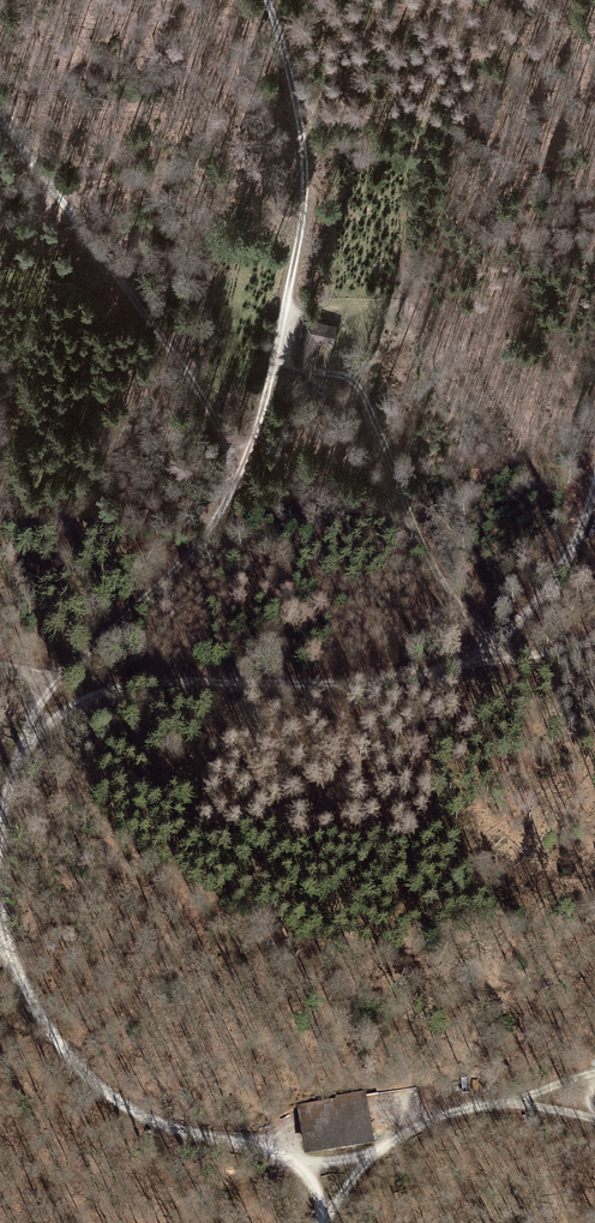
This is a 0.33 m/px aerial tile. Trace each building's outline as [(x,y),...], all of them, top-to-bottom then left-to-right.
[(337,324),(302,317),(294,361),(314,365),(319,342),(333,344),(337,324)] [(365,1093),(296,1106),(305,1155),(374,1142),(365,1093)]
